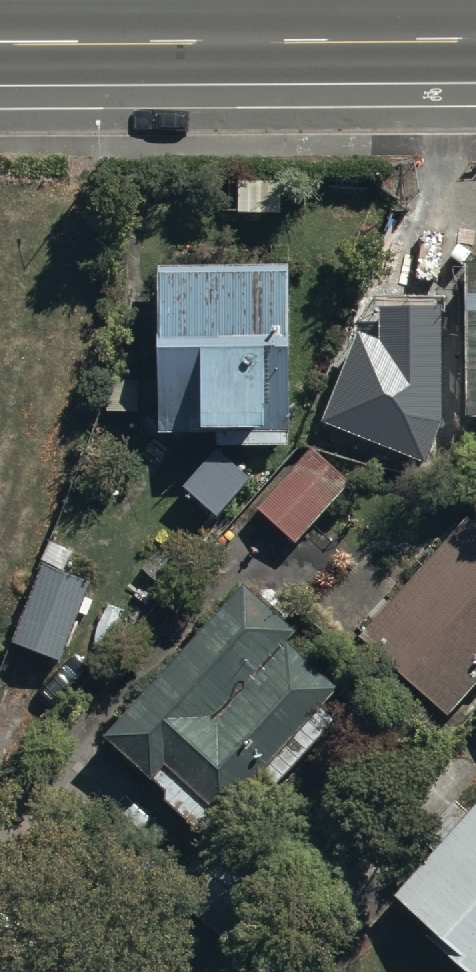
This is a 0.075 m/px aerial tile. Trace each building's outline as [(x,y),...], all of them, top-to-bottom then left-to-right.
[(464,254),(465,407),(475,406),(475,254),(464,254)] [(285,259),(156,261),(159,427),(288,425),(285,259)] [(442,307),(381,307),(381,340),(359,331),(323,418),(427,460),(442,422),(442,307)] [(259,502),(296,537),(352,478),(315,443),(259,502)] [(458,706),(475,685),(475,519),(468,513),(368,627),(458,706)] [(62,653),(89,576),(43,560),(16,637),(62,653)] [(342,677),(235,578),(98,723),(205,824),(259,767),(270,778),(327,717),(315,706),(342,677)] [(470,971),(475,971),(475,802),(389,902),(470,971)]
